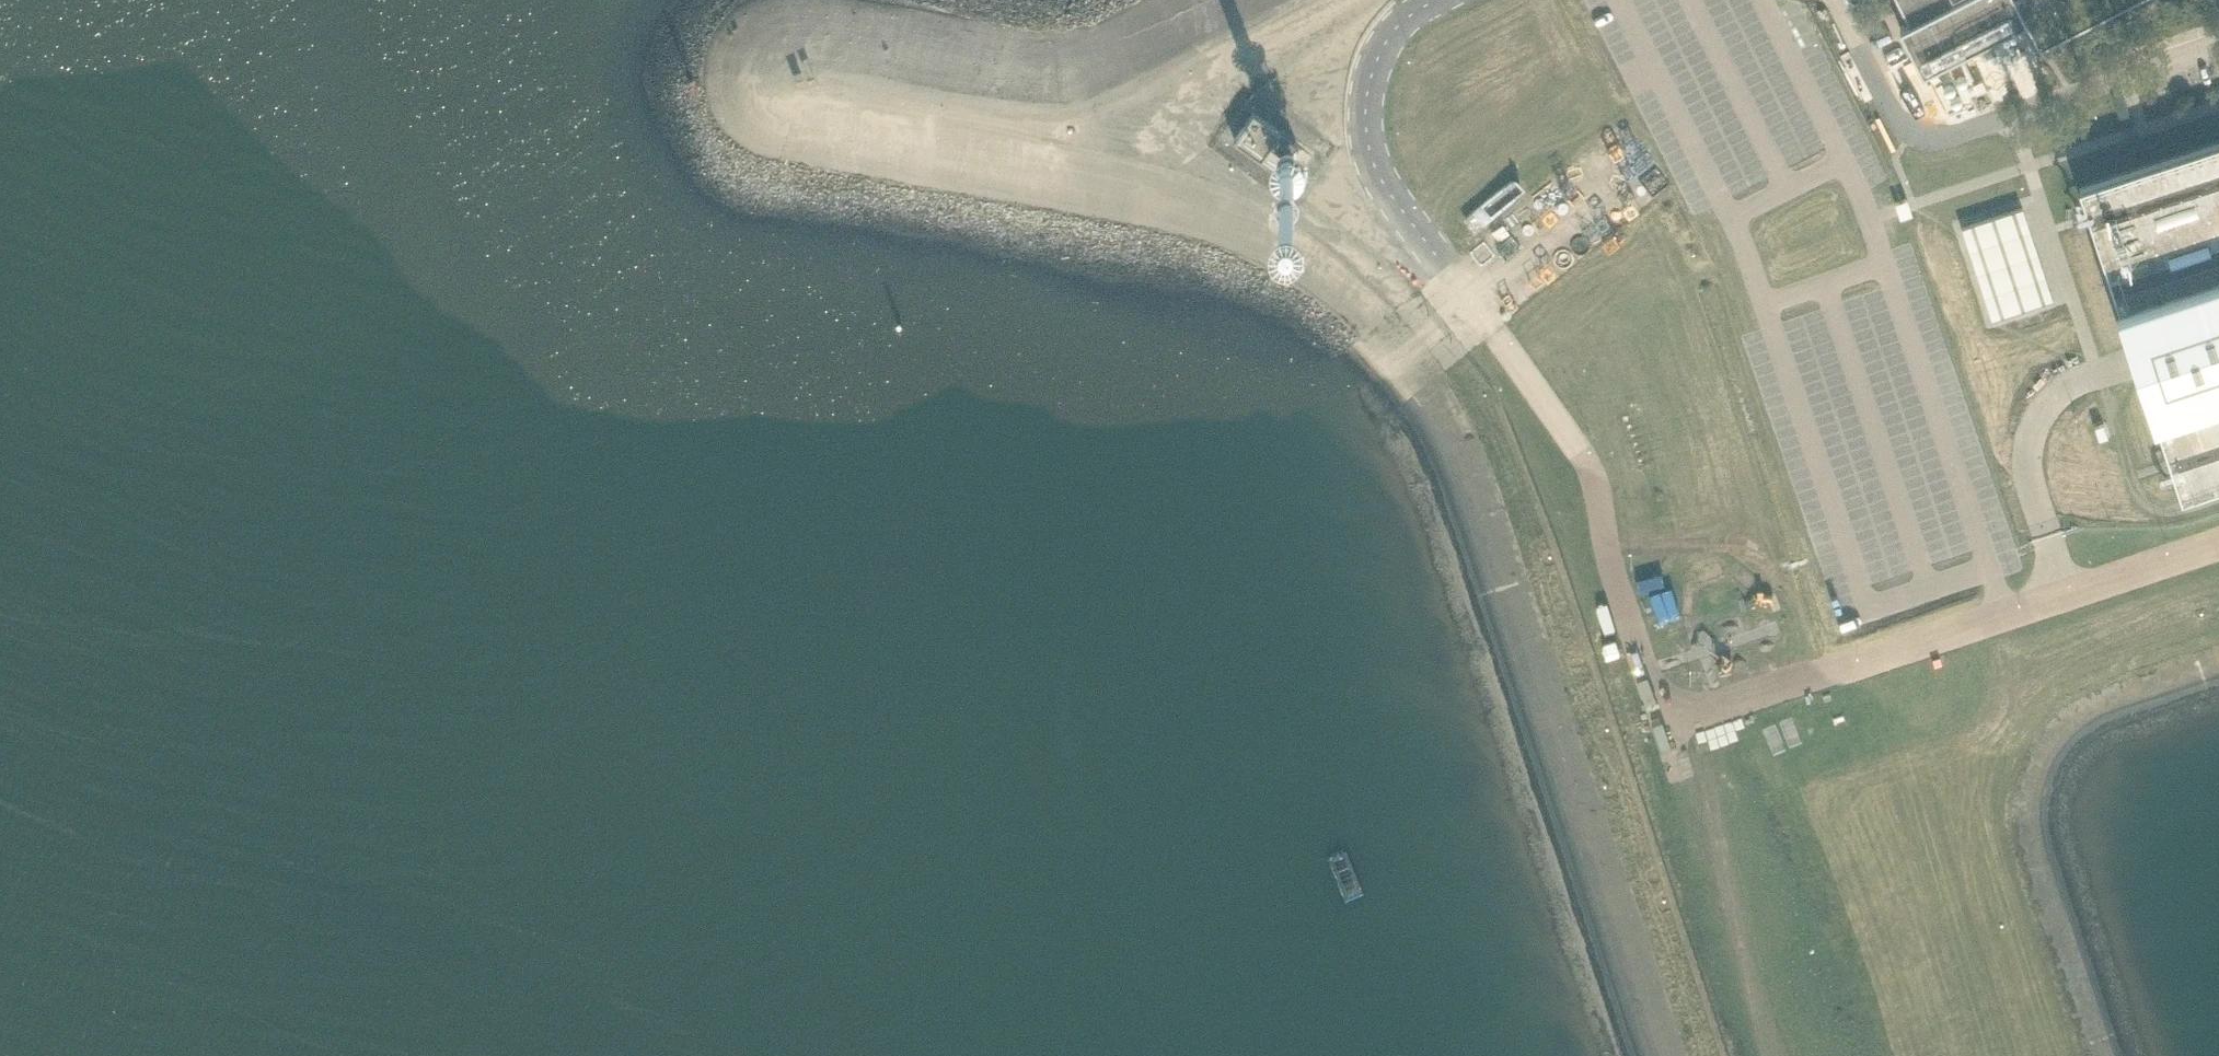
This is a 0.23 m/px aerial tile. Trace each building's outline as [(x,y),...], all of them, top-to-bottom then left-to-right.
[(1911,18),(1901,23),(1924,68),(2027,16),(2041,43),(2126,0),(1902,0),(1911,18)] [(1236,137),(1264,157),(1270,149),(1272,150),(1271,153),(1270,156),(1270,159),(1271,161),(1272,163),(1273,166),(1276,169),(1279,171),(1282,172),(1287,173),(1291,172),(1294,171),(1297,168),(1299,165),(1301,161),(1302,158),(1301,154),(1300,151),(1298,147),(1295,144),(1298,138),(1282,127),(1281,128),(1255,110),(1236,137)] [(2175,473),(2182,494),(2218,482),(2218,137),(2080,183),(2175,473)] [(1963,225),(1993,317),(2054,297),(2024,205),(1963,225)]
